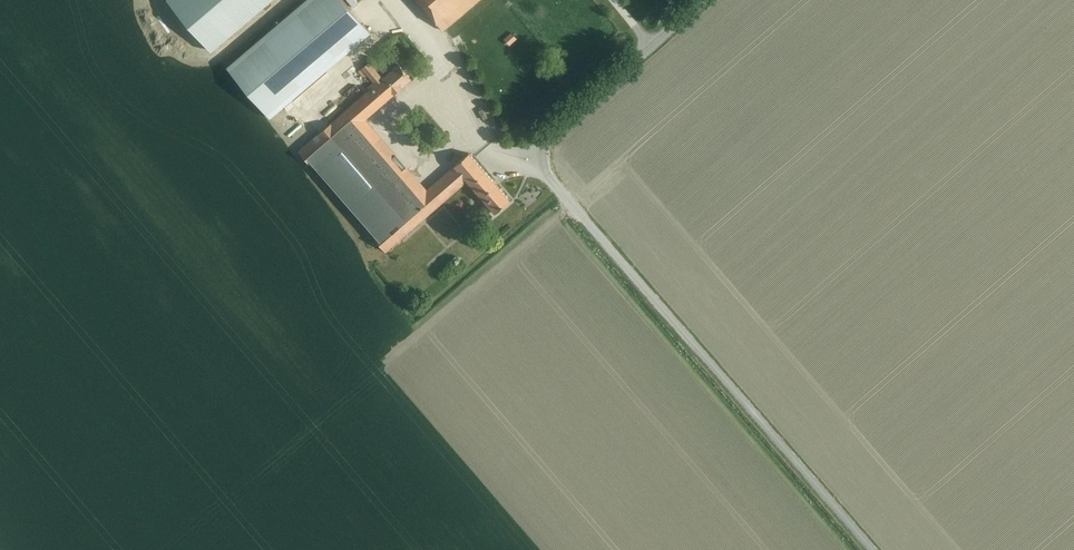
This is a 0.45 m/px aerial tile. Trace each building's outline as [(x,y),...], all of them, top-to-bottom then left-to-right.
[(210,54),(275,0),(164,0),(210,54)] [(228,66),(271,117),(371,32),(344,0),(305,0),(228,66)] [(445,29),(478,0),(420,0),(445,29)] [(504,38),(510,45),(518,39),(512,32),(504,38)] [(383,77),(370,62),(359,71),(365,78),(368,75),(374,82),(368,87),(370,90),(300,150),(312,165),(314,164),(375,234),(374,235),(387,251),(468,180),(488,202),(472,216),(478,223),(494,209),(497,212),(511,200),(470,153),(456,166),(455,165),(422,193),(361,123),(412,79),(399,64),(383,77)] [(483,109),(479,111),(484,119),(488,117),(483,109)]
